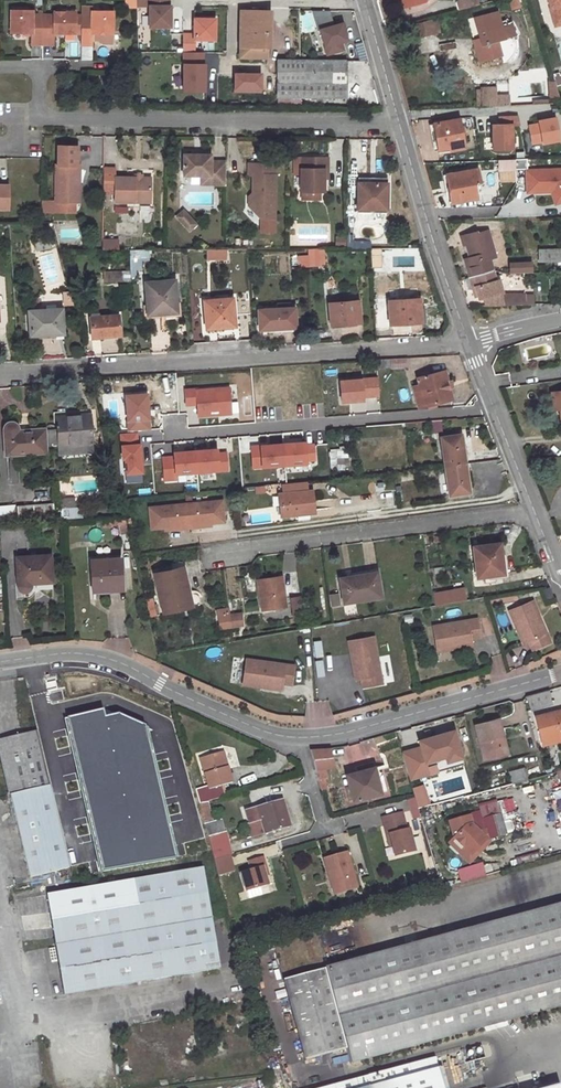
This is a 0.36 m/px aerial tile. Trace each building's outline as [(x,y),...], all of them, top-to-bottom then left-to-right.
[(123,8),(137,8),(136,0),(123,0),(123,8)] [(149,27),(170,27),(170,7),(169,7),(169,0),(149,0),(149,27)] [(456,2),(459,11),(476,7),(474,0),(464,0),(456,2)] [(512,10),(520,8),(518,0),(509,0),(512,10)] [(553,20),(560,18),(560,0),(548,0),(553,20)] [(314,12),(323,56),(348,50),(341,22),(332,24),(329,9),(314,12)] [(34,11),(13,11),(13,33),(33,33),(33,45),(55,45),(56,34),(83,34),(83,45),(94,45),(94,34),(115,34),(115,12),(94,11),(94,16),(78,16),(78,12),(55,12),(55,16),(34,15),(34,11)] [(268,36),(268,35),(268,11),(240,11),(240,47),(266,47),(267,47),(267,36),(268,36)] [(497,12),(474,18),(479,38),(473,39),(479,62),(502,56),(497,41),(504,39),(497,12)] [(437,17),(409,25),(413,38),(441,30),(437,17)] [(553,20),(554,26),(560,24),(560,18),(553,20)] [(183,35),(183,52),(194,52),(194,40),(215,40),(215,19),(194,19),(194,35),(183,35)] [(240,47),(240,57),(266,57),(266,47),(240,47)] [(346,61),(277,60),(277,98),(345,98),(346,61)] [(477,87),(478,107),(485,106),(497,105),(497,94),(496,86),(477,87)] [(509,93),(497,94),(497,105),(510,105),(509,93)] [(497,105),(485,106),(485,117),(510,116),(510,105),(497,105)] [(557,118),(528,121),(529,145),(559,142),(557,118)] [(459,119),(433,125),(438,151),(464,146),(459,119)] [(55,146),(56,156),(56,165),(54,165),(54,203),(74,203),(74,189),(78,189),(78,165),(76,165),(75,146),(55,146)] [(525,149),(498,151),(498,159),(526,158),(525,149)] [(210,155),(182,155),(182,176),(201,176),(209,176),(209,185),(225,185),(225,162),(210,162),(210,155)] [(327,158),(301,158),(301,168),(300,168),(300,192),(323,192),(323,169),(327,169),(327,158)] [(526,168),(526,158),(498,159),(499,169),(515,168),(526,168)] [(274,164),(247,164),(247,175),(252,175),(252,202),(248,206),(260,218),(274,218),(274,164)] [(515,168),(499,169),(499,181),(515,180),(515,168)] [(526,171),(527,193),(551,192),(554,205),(560,203),(560,169),(526,171)] [(477,170),(446,175),(451,203),(476,198),(474,183),(479,182),(477,170)] [(133,178),(113,177),(113,202),(149,203),(149,178),(140,178),(140,175),(133,175),(133,178)] [(209,176),(201,176),(200,185),(209,185),(209,176)] [(367,178),(357,178),(357,212),(387,213),(387,183),(372,183),(367,183),(367,178)] [(127,213),(127,204),(114,204),(114,212),(127,213)] [(182,211),(175,217),(188,231),(195,225),(182,211)] [(472,277),(493,271),(490,259),(495,258),(487,231),(476,234),(476,232),(460,237),(463,246),(465,245),(471,264),(469,265),(472,277)] [(99,238),(91,238),(91,247),(99,246),(99,238)] [(141,269),(141,260),(149,259),(148,249),(130,251),(132,269),(141,269)] [(206,249),(206,259),(226,260),(226,250),(206,249)] [(539,250),(539,261),(560,261),(560,249),(539,250)] [(308,256),(298,257),(299,267),(308,267),(308,256)] [(317,266),(316,256),(308,256),(308,267),(317,266)] [(511,264),(511,274),(533,273),(532,263),(511,264)] [(496,280),(493,271),(472,277),(469,278),(472,288),(474,297),(483,295),(487,306),(501,305),(501,296),(503,296),(498,280),(496,280)] [(130,272),(104,272),(104,281),(131,281),(130,272)] [(175,281),(146,283),(148,314),(177,312),(175,281)] [(503,296),(501,296),(501,305),(526,305),(526,296),(503,296)] [(231,298),(204,301),(207,328),(234,326),(231,298)] [(420,299),(388,301),(390,325),(421,322),(420,299)] [(358,301),(329,303),(331,325),(360,323),(358,301)] [(294,308),(259,310),(260,330),(296,328),(294,308)] [(61,309),(29,311),(30,337),(63,334),(61,309)] [(121,335),(118,315),(98,317),(98,314),(90,315),(91,318),(90,318),(92,338),(121,335)] [(376,368),(391,368),(391,359),(375,360),(376,368)] [(354,363),(340,364),(340,374),(355,373),(354,363)] [(445,371),(417,378),(419,385),(424,406),(452,399),(445,371)] [(414,386),(419,407),(424,406),(419,385),(414,386)] [(195,406),(196,418),(232,415),(230,386),(183,389),(184,406),(195,406)] [(550,392),(552,402),(557,402),(558,410),(560,418),(560,391),(550,392)] [(58,445),(82,444),(82,452),(93,452),(90,415),(56,417),(57,428),(49,429),(50,446),(58,445)] [(432,421),(433,433),(442,432),(441,421),(432,421)] [(49,429),(18,431),(17,430),(16,427),(12,425),(9,425),(7,426),(5,427),(4,429),(3,431),(5,455),(45,453),(44,446),(50,446),(49,429)] [(142,474),(139,432),(119,433),(122,476),(142,474)] [(461,435),(441,438),(445,467),(465,465),(461,435)] [(315,465),(314,441),(250,445),(251,469),(315,465)] [(59,454),(82,452),(82,444),(58,445),(59,454)] [(217,449),(160,453),(163,482),(177,481),(177,475),(229,472),(227,452),(217,452),(217,449)] [(347,450),(330,449),(329,464),(347,465),(347,450)] [(465,465),(445,467),(449,496),(469,493),(465,465)] [(406,479),(392,481),(394,494),(408,492),(406,479)] [(309,512),(313,512),(311,491),(280,494),(282,515),(298,513),(309,512)] [(66,507),(65,499),(53,499),(54,508),(66,507)] [(179,527),(178,512),(195,510),(197,525),(224,522),(222,501),(149,508),(151,529),(179,527)] [(195,510),(178,512),(179,527),(179,529),(197,528),(197,525),(195,510)] [(125,520),(102,521),(103,527),(111,527),(118,526),(121,536),(129,534),(125,520)] [(499,544),(473,547),(477,577),(503,574),(499,544)] [(50,555),(15,558),(17,585),(18,587),(20,590),(22,591),(25,591),(28,590),(29,589),(31,586),(31,584),(51,582),(50,555)] [(119,558),(91,560),(93,592),(103,592),(103,588),(121,587),(119,558)] [(179,568),(154,574),(163,613),(197,605),(198,604),(199,602),(200,601),(200,598),(198,595),(195,594),(194,593),(185,596),(179,568)] [(376,573),(340,578),(344,602),(380,597),(376,573)] [(281,576),(257,579),(261,610),(286,606),(281,576)] [(434,605),(465,601),(464,588),(432,592),(434,605)] [(544,592),(547,601),(554,599),(550,589),(544,592)] [(339,593),(328,595),(331,607),(341,605),(339,593)] [(532,601),(508,611),(523,644),(529,641),(532,650),(550,642),(532,601)] [(230,615),(218,617),(220,629),(232,627),(230,615)] [(434,626),(437,646),(455,643),(456,649),(473,646),(472,640),(481,639),(478,620),(434,626)] [(374,637),(348,641),(352,661),(357,660),(360,680),(362,688),(382,684),(374,637)] [(455,643),(437,646),(438,652),(456,649),(455,643)] [(249,660),(245,679),(263,683),(262,688),(279,692),(280,685),(289,687),(293,668),(249,660)] [(357,660),(352,661),(355,680),(360,680),(357,660)] [(263,683),(245,679),(244,685),(262,688),(263,683)] [(531,710),(552,704),(548,690),(527,696),(531,710)] [(536,717),(543,744),(560,740),(560,710),(536,717)] [(475,724),(484,759),(502,755),(498,737),(503,736),(498,719),(475,724)] [(129,720),(107,726),(114,757),(134,752),(128,731),(132,730),(129,720)] [(455,729),(415,740),(417,746),(400,751),(409,781),(430,775),(427,766),(462,756),(455,729)] [(29,877),(70,868),(38,732),(0,741),(0,754),(29,877)] [(507,754),(503,736),(498,737),(502,755),(507,754)] [(310,749),(314,764),(316,768),(331,765),(328,748),(310,749)] [(231,781),(222,751),(198,758),(206,786),(207,788),(221,784),(231,781)] [(349,799),(381,791),(374,767),(363,770),(362,765),(355,767),(357,771),(347,774),(350,788),(347,789),(349,799)] [(118,772),(124,798),(157,792),(151,766),(118,772)] [(513,783),(526,779),(522,768),(509,771),(513,783)] [(207,788),(206,786),(195,789),(199,804),(224,797),(221,784),(207,788)] [(418,808),(414,794),(407,796),(411,810),(418,808)] [(291,826),(283,801),(274,803),(267,805),(246,811),(249,823),(261,819),(265,833),(291,826)] [(213,821),(208,802),(199,804),(204,823),(213,821)] [(413,850),(406,827),(404,828),(399,810),(379,816),(384,833),(388,832),(393,855),(413,850)] [(484,819),(485,822),(487,829),(479,831),(473,825),(471,816),(456,820),(459,833),(456,837),(471,853),(486,838),(504,834),(500,815),(484,819)] [(223,833),(220,820),(213,821),(204,823),(208,837),(223,833)] [(487,829),(485,822),(473,825),(479,831),(487,829)] [(228,844),(225,832),(223,833),(208,837),(211,849),(228,844)] [(471,853),(456,837),(451,841),(470,860),(489,841),(486,838),(471,853)] [(323,857),(329,878),(333,877),(338,893),(357,888),(346,851),(323,857)] [(246,890),(266,885),(264,875),(261,867),(264,866),(261,856),(247,861),(250,870),(240,873),(246,890)] [(459,879),(484,871),(481,863),(457,871),(459,879)] [(219,969),(202,868),(48,895),(65,995),(219,969)] [(338,893),(333,877),(329,878),(334,894),(338,893)] [(325,968),(351,1063),(560,1006),(560,905),(325,968)] [(346,1048),(325,968),(284,979),(305,1059),(346,1048)] [(434,1058),(408,1065),(411,1076),(399,1079),(401,1087),(442,1087),(434,1058)] [(411,1076),(408,1065),(341,1083),(343,1087),(401,1087),(399,1079),(411,1076)] [(519,1077),(522,1087),(542,1087),(539,1072),(519,1077)]
